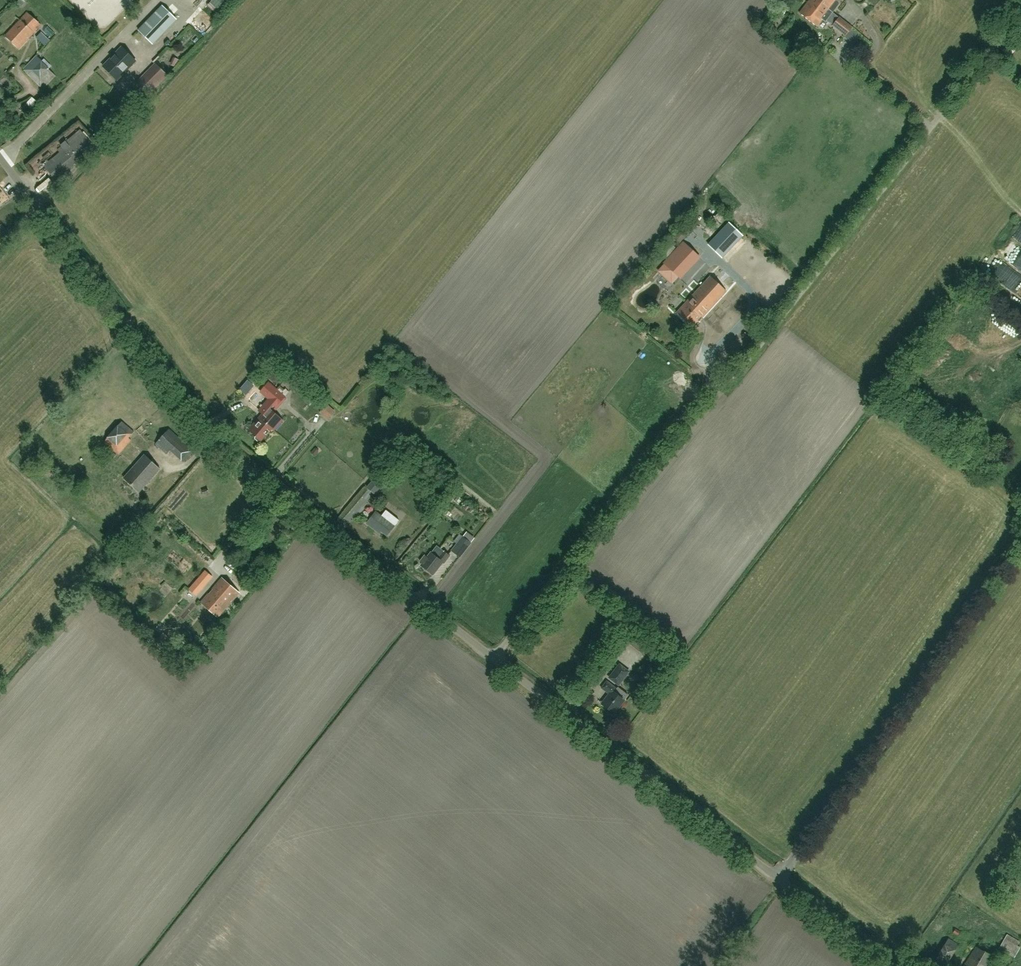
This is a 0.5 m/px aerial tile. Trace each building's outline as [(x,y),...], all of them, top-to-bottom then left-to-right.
[(833,12),(839,4),(839,2),(837,1),(837,0),(809,0),(807,3),(817,10),(820,5),(822,6),(823,5),(833,12)] [(817,10),(807,3),(800,12),(817,26),(822,19),(826,22),(833,12),(823,5),(822,6),(820,5),(817,10)] [(162,5),(138,30),(153,44),(177,20),(162,5)] [(20,49),(41,25),(27,12),(5,36),(20,49)] [(852,27),(839,17),(832,26),(845,36),(852,27)] [(1011,52),(1016,49),(1012,42),(1006,45),(1011,52)] [(117,80),(136,61),(122,47),(103,67),(117,80)] [(43,88),(56,75),(35,56),(35,57),(23,70),(43,88)] [(155,64),(137,83),(150,95),(168,76),(155,64)] [(74,161),(93,146),(79,130),(66,142),(66,141),(61,145),(62,146),(58,149),(60,152),(44,166),(56,179),(75,163),(74,161)] [(34,188),(39,194),(51,184),(46,178),(34,188)] [(729,222),(708,244),(722,257),(743,236),(729,222)] [(681,242),(690,232),(685,228),(676,238),(681,242)] [(667,257),(676,247),(669,240),(660,250),(667,257)] [(671,284),(676,279),(668,272),(690,248),(683,242),(664,263),(657,271),(671,284)] [(689,257),(675,270),(683,277),(696,264),(689,257)] [(711,275),(694,294),(677,312),(693,327),(710,309),(727,290),(711,275)] [(678,309),(686,299),(682,296),(675,306),(678,309)] [(272,427),(274,429),(283,419),(273,410),(285,396),(269,381),(261,390),(269,398),(259,410),(263,413),(262,414),(270,421),(268,423),(272,427)] [(990,398),(980,415),(984,417),(994,401),(990,398)] [(297,413),(296,417),(300,417),(302,404),(288,402),(287,412),(297,413)] [(334,412),(326,405),(320,412),(328,419),(334,412)] [(260,440),(261,439),(261,440),(272,427),(268,423),(270,421),(262,414),(251,427),(254,429),(251,431),(256,436),(255,438),(259,441),(260,440)] [(130,437),(135,431),(122,420),(104,441),(119,454),(132,439),(130,437)] [(990,429),(982,424),(979,429),(987,434),(990,429)] [(183,461),(194,450),(170,428),(156,443),(167,453),(171,449),(183,461)] [(258,446),(262,453),(270,449),(266,441),(258,446)] [(140,491),(161,468),(160,467),(145,454),(145,453),(124,477),(140,491)] [(386,477),(381,472),(368,488),(374,492),(386,477)] [(387,536),(399,520),(386,510),(381,516),(376,512),(367,523),(376,531),(378,528),(387,536)] [(459,555),(470,540),(460,533),(454,541),(456,543),(451,550),(459,555)] [(423,563),(422,564),(433,574),(443,562),(444,563),(450,555),(437,545),(432,552),(428,557),(426,555),(421,561),(423,563)] [(196,596),(217,572),(209,566),(188,588),(196,596)] [(218,616),(240,592),(222,577),(201,601),(218,616)] [(611,658),(625,641),(629,635),(622,629),(604,652),(611,658)] [(629,671),(620,664),(609,677),(619,685),(629,671)] [(625,699),(628,694),(618,686),(617,688),(607,680),(601,687),(609,693),(602,703),(614,713),(625,699)] [(958,943),(948,937),(934,962),(941,965),(945,965),(958,943)] [(1005,939),(999,948),(1014,957),(1020,948),(1005,939)] [(994,956),(976,946),(964,965),(988,965),(994,956)]
